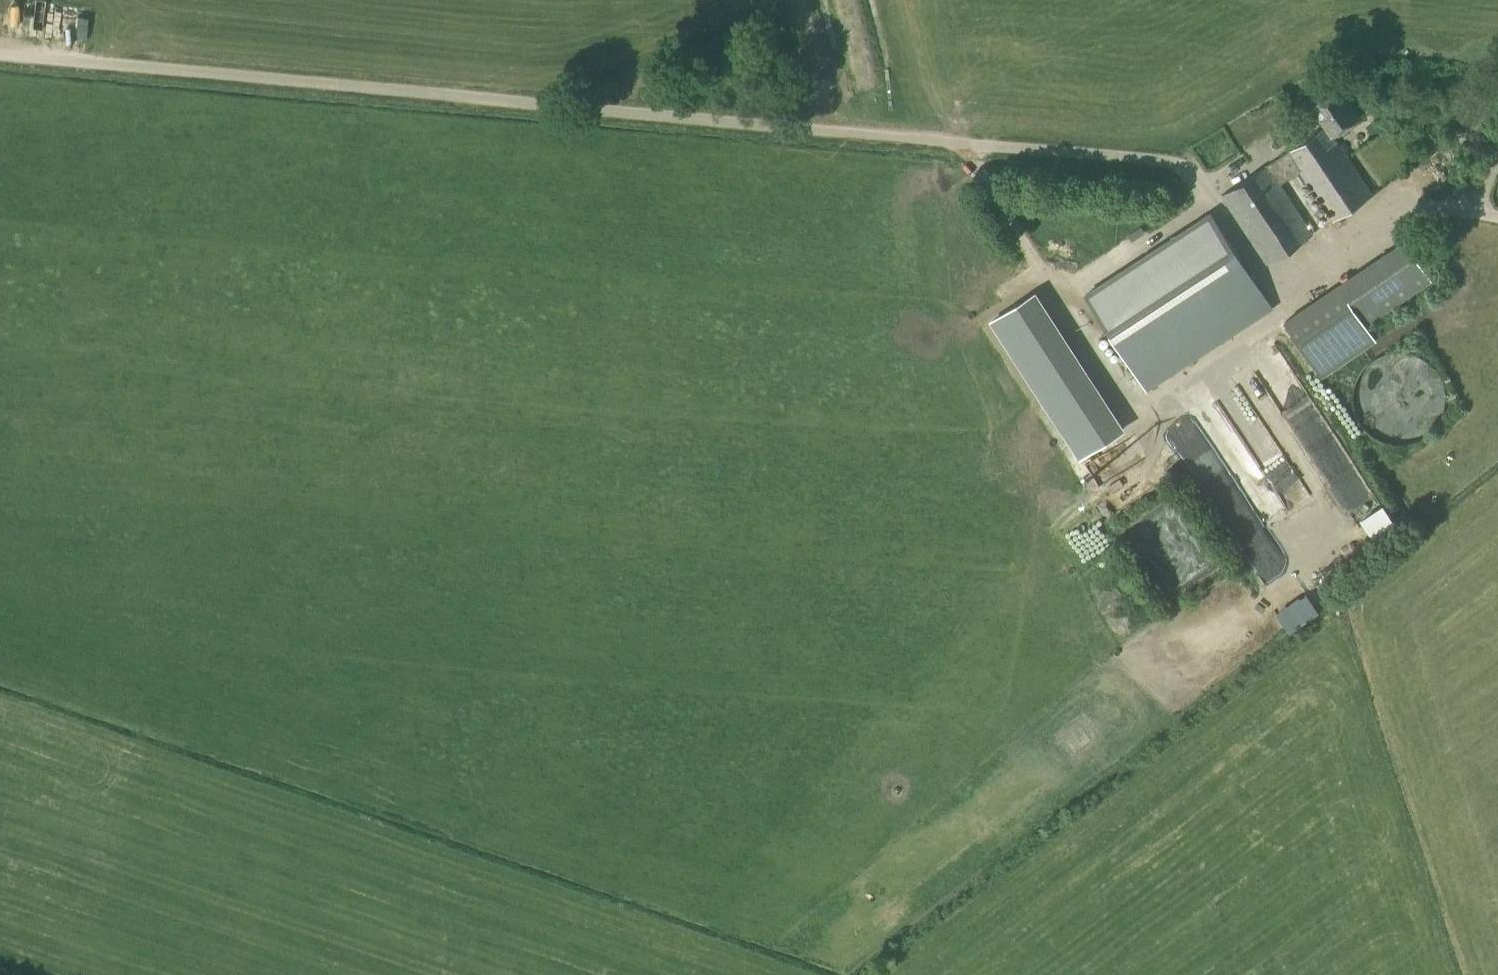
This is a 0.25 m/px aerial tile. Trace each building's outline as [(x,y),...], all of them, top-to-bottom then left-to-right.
[(1374,195),(1333,135),(1359,118),(1339,90),(1312,109),(1325,128),(1289,152),(1266,167),(1222,197),(1267,266),(1314,235),(1280,184),(1300,172),(1333,221),(1374,195)] [(1430,156),(1439,151),(1433,142),(1424,147),(1430,156)] [(1146,392),(1273,309),(1211,214),(1144,257),(1084,294),(1146,392)] [(1319,377),(1375,339),(1365,326),(1337,284),(1337,283),(1281,321),(1319,377)]
